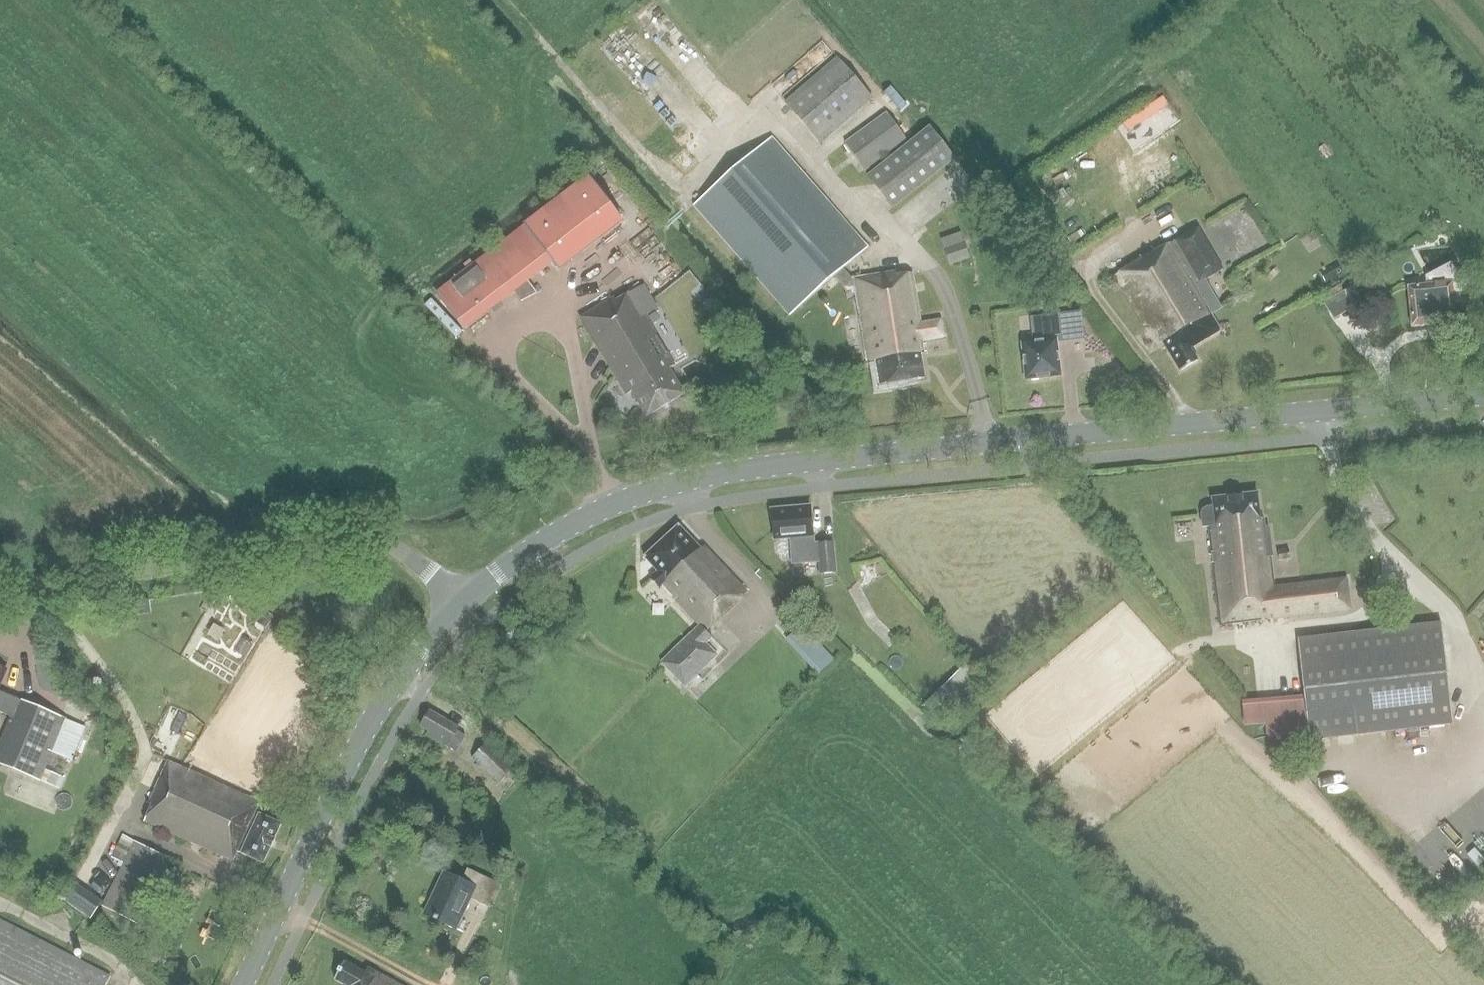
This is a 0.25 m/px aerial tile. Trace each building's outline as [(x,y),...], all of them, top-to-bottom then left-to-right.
[(784,101),(820,142),(871,97),(836,56),(784,101)] [(845,143),(864,169),(905,139),(886,113),(845,143)] [(866,176),(891,207),(954,157),(929,126),(866,176)] [(771,137),(693,205),(790,315),(834,276),(841,285),(854,283),(866,360),(874,359),(877,385),(922,378),(917,347),(921,347),(920,339),(942,336),(940,319),(919,322),(911,273),(895,275),(894,272),(851,278),(843,268),(867,246),(771,137)] [(436,295),(465,331),(514,293),(521,302),(535,294),(536,295),(537,294),(528,282),(564,254),(570,262),(621,222),(587,177),(436,295)] [(1197,227),(1115,274),(1156,346),(1163,342),(1180,372),(1197,362),(1190,349),(1219,332),(1204,306),(1207,305),(1195,285),(1221,270),(1197,227)] [(944,250),(949,264),(968,258),(960,232),(941,239),(944,250)] [(1451,262),(1425,276),(1426,285),(1407,287),(1411,327),(1455,323),(1452,293),(1461,292),(1459,279),(1451,262)] [(1376,294),(1375,293),(1365,278),(1346,289),(1349,320),(1363,319),(1362,303),(1376,294)] [(613,298),(581,317),(628,393),(634,390),(648,413),(684,391),(670,368),(674,366),(644,315),(657,307),(643,284),(615,301),(613,298)] [(1326,314),(1345,309),(1338,285),(1319,290),(1326,314)] [(1071,339),(1082,338),(1079,317),(1068,318),(1071,339)] [(1034,343),(1022,344),(1026,379),(1029,378),(1032,380),(1037,380),(1039,377),(1059,375),(1055,341),(1053,319),(1033,322),(1033,319),(1032,319),(1034,343)] [(719,330),(710,335),(721,352),(729,347),(719,330)] [(1255,495),(1211,500),(1212,508),(1207,509),(1202,511),(1201,517),(1202,528),(1208,527),(1220,626),(1261,621),(1260,614),(1272,613),(1272,619),(1349,610),(1346,580),(1273,589),(1269,558),(1273,558),(1269,526),(1263,526),(1262,520),(1258,521),(1255,495)] [(809,505),(790,507),(792,536),(792,539),(790,540),(792,565),(818,563),(819,574),(835,572),(832,543),(812,544),(809,505)] [(792,536),(790,507),(771,508),(774,538),(792,536)] [(705,630),(746,590),(703,545),(700,548),(676,524),(642,556),(655,570),(648,576),(658,587),(661,585),(699,625),(660,661),(683,685),(716,654),(706,643),(712,637),(705,630)] [(1276,552),(1277,561),(1288,559),(1287,550),(1276,552)] [(264,611),(263,612),(257,622),(265,628),(271,620),(273,617),(264,611)] [(1296,640),(1308,741),(1451,725),(1440,623),(1296,640)] [(812,674),(830,658),(800,624),(782,640),(812,674)] [(965,663),(941,688),(959,705),(984,681),(965,663)] [(699,695),(716,678),(710,671),(692,688),(699,695)] [(65,720),(0,690),(0,712),(11,716),(0,742),(0,765),(38,781),(51,752),(72,761),(86,729),(65,720)] [(427,730),(424,734),(456,753),(466,736),(456,730),(458,726),(430,710),(420,726),(427,730)] [(1005,724),(987,742),(1012,765),(1029,747),(1005,724)] [(472,758),(499,783),(513,768),(486,742),(472,758)] [(259,812),(254,810),(257,803),(165,762),(146,805),(150,806),(142,823),(230,862),(235,852),(261,864),(281,819),(260,810),(259,812)] [(101,906),(138,925),(171,860),(134,841),(101,906)] [(444,873),(424,915),(453,929),(469,898),(490,908),(500,886),(467,870),(462,881),(444,873)] [(146,915),(143,922),(148,924),(151,917),(146,915)] [(107,978),(0,924),(0,984),(103,984),(107,978)] [(366,969),(363,973),(342,962),(332,981),(339,984),(396,984),(366,969)]
